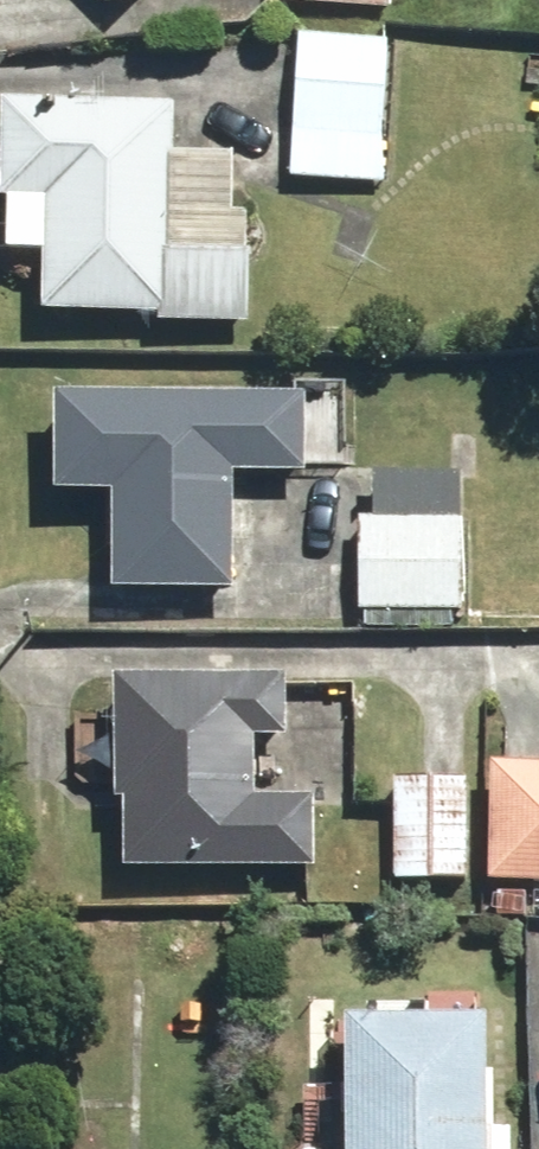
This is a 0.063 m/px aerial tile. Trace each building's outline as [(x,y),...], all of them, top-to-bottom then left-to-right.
[(284,7),(396,12),(397,0),(284,0),(284,7)] [(390,36),(299,32),(292,182),(383,186),(390,36)] [(177,109),(8,102),(4,205),(18,206),(16,256),(47,257),(45,314),(248,323),(253,215),(239,214),(241,157),(175,154),(177,109)] [(121,494),(120,590),(237,591),(238,480),(308,481),(308,392),(60,390),(59,494),(121,494)] [(465,525),(362,525),(361,611),(465,612),(465,525)] [(291,741),(294,681),(126,674),(121,802),(129,802),(126,865),(314,873),(318,798),(258,795),(260,739),(291,741)] [(497,766),(495,886),(538,886),(538,767),(497,766)] [(471,783),(402,782),(400,878),(469,879),(471,783)] [(492,1027),(477,1027),(477,993),(425,992),(424,1019),(359,1019),(358,1148),(491,1148),(492,1027)]
